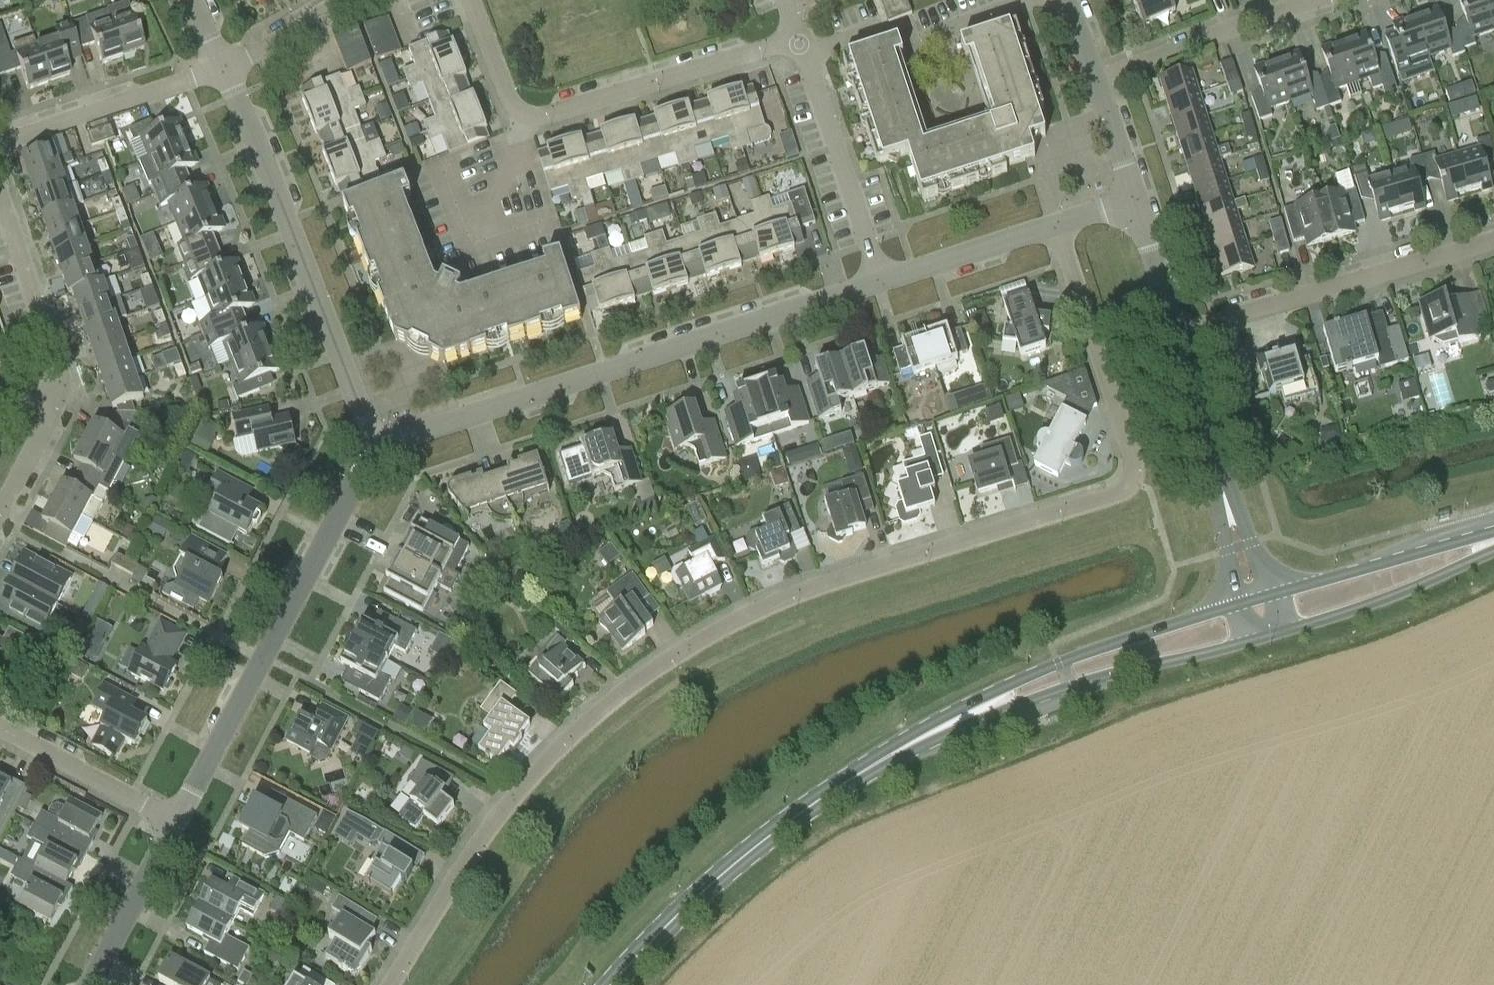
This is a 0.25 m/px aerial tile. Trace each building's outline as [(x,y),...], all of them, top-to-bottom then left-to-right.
[(889,23),(912,14),(907,0),(880,0),(889,23)] [(1134,5),(1143,26),(1176,11),(1171,0),(1146,0),(1134,5)] [(1467,23),(1456,27),(1457,30),(1464,49),(1475,45),(1473,38),(1493,31),(1493,30),(1483,0),(1459,0),(1467,23)] [(1493,30),(1493,0),(1483,0),(1493,30)] [(1446,34),(1437,9),(1433,7),(1426,9),(1427,13),(1415,17),(1429,58),(1451,50),(1453,57),(1465,53),(1464,49),(1457,30),(1446,34)] [(85,18),(89,27),(102,65),(123,58),(109,20),(106,11),(85,18)] [(109,20),(123,58),(144,51),(131,13),(109,20)] [(1393,24),(1402,50),(1391,54),(1399,76),(1410,72),(1408,65),(1429,58),(1415,17),(1403,21),(1402,18),(1395,20),(1393,24)] [(388,18),(364,27),(369,38),(392,29),(388,18)] [(89,44),(81,20),(70,24),(78,48),(89,44)] [(59,28),(67,52),(78,48),(70,24),(59,28)] [(843,61),(862,117),(868,116),(872,127),(866,130),(877,165),(909,155),(924,201),(1007,174),(1005,167),(1035,158),(1030,142),(1046,137),(1038,113),(1044,111),(1016,27),(961,45),(966,60),(974,58),(996,125),(924,148),(896,61),(904,58),(899,43),(843,61)] [(359,29),(335,38),(339,50),(363,41),(359,29)] [(373,50),(396,40),(392,29),(369,38),(373,50)] [(1375,59),(1366,34),(1361,32),(1355,34),(1356,38),(1344,42),(1358,83),(1369,79),(1373,91),(1382,87),(1385,95),(1398,90),(1394,78),(1386,55),(1375,59)] [(407,80),(458,61),(460,60),(454,43),(450,44),(446,34),(409,49),(416,66),(404,71),(407,80)] [(36,45),(49,83),(70,76),(57,38),(36,45)] [(377,61),(401,52),(396,40),(373,50),(377,61)] [(344,61),(367,52),(363,41),(339,50),(344,61)] [(1361,95),(1357,83),(1358,83),(1344,42),(1332,46),(1331,43),(1324,45),(1322,50),(1331,75),(1320,79),(1330,108),(1341,103),(1337,90),(1346,87),(1350,99),(1361,95)] [(49,83),(36,45),(15,53),(28,90),(49,83)] [(7,46),(0,48),(0,61),(4,73),(15,69),(7,46)] [(1307,79),(1298,54),(1294,51),(1287,54),(1288,57),(1276,61),(1290,102),(1311,95),(1316,112),(1330,108),(1320,79),(1319,80),(1318,75),(1307,79)] [(348,72),(372,63),(367,52),(344,61),(348,72)] [(430,102),(439,98),(466,87),(463,78),(467,76),(460,60),(458,61),(407,80),(411,89),(423,85),(430,102)] [(1232,61),(1220,64),(1227,88),(1239,84),(1232,61)] [(1290,102),(1276,61),(1265,66),(1263,62),(1257,64),(1255,69),(1263,94),(1252,98),(1260,121),(1272,117),(1269,110),(1290,102)] [(1192,71),(1160,81),(1167,104),(1199,94),(1192,71)] [(303,89),(307,99),(303,101),(309,118),(362,97),(359,88),(347,93),(340,75),(303,89)] [(1472,82),(1463,85),(1468,97),(1476,94),(1472,82)] [(1229,96),(1241,93),(1239,84),(1227,88),(1229,96)] [(427,132),(480,112),(474,95),(470,97),(466,87),(439,98),(430,102),(436,118),(424,123),(427,132)] [(725,94),(742,148),(769,140),(771,138),(771,135),(770,130),(768,128),(765,127),(754,90),(744,93),(742,88),(725,94)] [(406,93),(395,97),(399,110),(411,106),(406,93)] [(700,106),(711,144),(729,138),(732,151),(742,148),(725,94),(708,99),(709,103),(700,106)] [(1174,126),(1206,115),(1199,94),(1167,104),(1174,126)] [(324,142),(360,128),(354,111),(366,106),(362,97),(309,118),(316,135),(320,133),(324,142)] [(1476,98),(1462,102),(1466,115),(1480,111),(1476,98)] [(1407,104),(1410,115),(1421,112),(1418,104),(1414,102),(1407,104)] [(388,104),(377,109),(381,120),(392,116),(388,104)] [(672,110),(687,160),(688,164),(698,162),(694,149),(711,144),(700,106),(690,109),(689,105),(672,110)] [(646,123),(658,160),(675,155),(679,167),(688,164),(687,160),(672,110),(654,115),(656,120),(646,123)] [(450,154),(487,140),(483,130),(487,129),(480,112),(427,132),(431,142),(443,137),(450,154)] [(1248,113),(1239,116),(1242,128),(1251,125),(1248,113)] [(1181,147),(1213,137),(1206,115),(1174,126),(1181,147)] [(1409,120),(1399,123),(1401,133),(1412,130),(1409,120)] [(151,121),(129,130),(134,141),(141,138),(150,159),(190,143),(181,121),(156,132),(151,121)] [(618,127),(628,160),(635,181),(644,178),(640,165),(658,160),(646,123),(637,125),(635,121),(618,127)] [(408,140),(422,135),(418,125),(404,130),(408,140)] [(1246,140),(1255,137),(1251,125),(1242,128),(1246,140)] [(88,134),(92,148),(116,139),(111,126),(88,134)] [(625,184),(629,196),(638,193),(634,181),(635,181),(628,160),(618,127),(601,132),(602,136),(593,139),(604,177),(621,171),(625,184)] [(1341,139),(1337,127),(1330,129),(1327,136),(1329,142),(1341,139)] [(330,170),(355,160),(383,150),(379,140),(367,145),(360,128),(324,142),(327,152),(323,153),(330,170)] [(1362,134),(1364,144),(1377,140),(1375,131),(1362,134)] [(421,136),(409,141),(412,150),(424,146),(421,136)] [(1187,169),(1216,160),(1220,159),(1213,137),(1181,147),(1187,169)] [(1485,163),(1493,161),(1493,150),(1490,137),(1478,141),(1480,148),(1458,154),(1470,192),(1482,189),(1483,192),(1489,190),(1492,186),(1485,163)] [(38,153),(23,158),(30,178),(59,168),(74,163),(71,155),(58,159),(51,138),(35,144),(38,153)] [(594,208),(591,195),(587,182),(604,177),(593,139),(583,142),(582,138),(565,143),(581,197),(585,211),(589,223),(603,218),(600,206),(594,208)] [(1342,141),(1332,144),(1334,150),(1344,147),(1342,141)] [(159,181),(152,184),(156,195),(178,185),(174,174),(199,164),(190,143),(150,159),(159,181)] [(572,200),(581,197),(565,143),(547,148),(548,153),(538,156),(550,193),(568,188),(572,200)] [(393,158),(405,153),(401,144),(389,148),(393,158)] [(796,144),(784,148),(788,159),(799,156),(796,144)] [(340,185),(344,195),(381,181),(374,163),(386,159),(383,150),(355,160),(330,170),(336,187),(340,185)] [(1441,176),(1447,199),(1452,201),(1458,199),(1457,196),(1470,192),(1458,154),(1437,160),(1434,153),(1423,157),(1429,180),(1441,176)] [(1261,157),(1252,160),(1255,172),(1264,169),(1261,157)] [(1426,209),(1418,183),(1429,180),(1423,157),(1411,160),(1414,167),(1391,174),(1403,215),(1415,211),(1416,215),(1423,213),(1426,209)] [(1194,191),(1227,181),(1220,159),(1216,160),(1187,169),(1194,191)] [(105,161),(98,164),(102,175),(110,172),(105,161)] [(746,163),(737,166),(740,175),(749,172),(746,163)] [(59,168),(30,178),(36,197),(65,188),(65,187),(59,168)] [(1259,183),(1268,181),(1264,169),(1255,172),(1259,183)] [(106,186),(114,183),(110,172),(102,175),(106,186)] [(1355,237),(1357,233),(1355,226),(1364,223),(1355,190),(1353,191),(1348,173),(1335,177),(1340,194),(1321,199),(1333,240),(1347,236),(1348,239),(1355,237)] [(1374,196),(1381,222),(1385,224),(1392,222),(1391,219),(1403,215),(1391,174),(1369,180),(1367,173),(1355,176),(1362,199),(1374,196)] [(695,179),(698,188),(708,185),(705,176),(695,179)] [(743,180),(747,191),(756,189),(752,177),(743,180)] [(1201,213),(1234,202),(1227,181),(1194,191),(1201,213)] [(437,284),(405,202),(413,199),(406,182),(344,206),(396,341),(444,364),(581,319),(560,255),(543,261),(546,268),(462,296),(458,294),(465,279),(447,271),(440,285),(437,284)] [(36,197),(43,217),(72,207),(72,208),(83,204),(76,183),(65,187),(65,188),(36,197)] [(161,206),(168,203),(177,224),(217,207),(208,186),(183,196),(178,185),(156,195),(161,206)] [(729,197),(726,186),(714,189),(717,200),(729,197)] [(665,187),(650,193),(653,202),(669,197),(665,187)] [(790,205),(774,210),(769,198),(760,201),(778,255),(795,249),(794,245),(804,242),(799,229),(815,224),(804,190),(787,196),(790,205)] [(629,196),(633,209),(642,206),(638,193),(629,196)] [(693,206),(702,203),(699,194),(690,197),(693,206)] [(120,199),(112,202),(116,213),(124,211),(120,199)] [(1320,247),(1319,244),(1333,240),(1321,199),(1286,210),(1295,241),(1306,238),(1309,247),(1313,249),(1320,247)] [(1245,200),(1234,203),(1234,202),(1201,213),(1208,234),(1240,224),(1237,212),(1247,209),(1245,200)] [(738,222),(750,259),(759,256),(761,260),(778,255),(760,201),(751,204),(755,216),(738,222)] [(50,236),(78,226),(72,208),(72,207),(43,217),(50,236)] [(185,245),(179,248),(183,259),(205,250),(201,239),(225,229),(217,207),(177,224),(185,245)] [(657,208),(647,211),(651,225),(662,221),(657,208)] [(121,224),(128,222),(124,211),(116,213),(121,224)] [(585,211),(576,214),(580,226),(589,223),(585,211)] [(648,219),(646,211),(633,215),(636,223),(648,219)] [(707,218),(725,272),(742,267),(740,262),(750,259),(738,222),(720,228),(716,215),(707,218)] [(680,228),(684,239),(697,277),(706,274),(707,278),(725,272),(707,218),(698,221),(698,222),(680,228)] [(1280,220),(1268,224),(1271,232),(1283,229),(1280,220)] [(1215,256),(1247,246),(1240,224),(1208,234),(1215,256)] [(606,237),(602,225),(592,228),(596,240),(606,237)] [(56,255),(85,245),(78,226),(50,236),(56,255)] [(596,240),(592,228),(583,231),(587,243),(585,244),(589,256),(598,253),(594,241),(596,240)] [(1278,256),(1280,255),(1290,252),(1283,229),(1271,232),(1278,256)] [(144,236),(152,259),(164,255),(156,232),(144,236)] [(654,236),(671,290),(688,284),(687,280),(697,277),(684,239),(667,245),(663,233),(654,236)] [(628,245),(632,257),(631,257),(643,294),(653,291),(654,295),(671,290),(654,236),(644,239),(645,240),(628,245)] [(134,237),(127,240),(131,251),(138,249),(134,237)] [(600,253),(610,250),(606,237),(596,240),(600,253)] [(63,275),(92,265),(85,245),(56,255),(63,275)] [(1222,278),(1254,268),(1247,246),(1215,256),(1222,278)] [(135,263),(143,260),(138,249),(131,251),(135,263)] [(600,253),(618,307),(635,301),(634,297),(643,294),(631,257),(614,262),(610,250),(600,253)] [(577,274),(590,312),(600,309),(601,313),(618,307),(600,253),(591,256),(595,269),(577,274)] [(238,261),(213,271),(209,259),(187,268),(191,280),(198,277),(206,298),(247,283),(238,261)] [(69,294),(73,293),(98,284),(92,265),(63,275),(69,294)] [(148,275),(141,278),(145,290),(153,287),(148,275)] [(102,283),(98,284),(73,293),(80,312),(109,302),(102,283)] [(230,314),(255,304),(247,283),(206,298),(215,320),(200,326),(204,337),(234,325),(230,314)] [(149,301),(157,298),(153,287),(145,290),(149,301)] [(1420,302),(1431,340),(1435,339),(1444,345),(1459,340),(1460,343),(1482,337),(1470,296),(1449,302),(1447,294),(1420,302)] [(1049,332),(1051,317),(1035,314),(1029,297),(1004,305),(1011,326),(1005,325),(1003,341),(1017,342),(1021,355),(1046,347),(1041,331),(1049,332)] [(86,331),(115,321),(109,302),(80,312),(86,331)] [(155,315),(159,326),(166,323),(162,312),(155,315)] [(970,317),(974,329),(989,324),(985,312),(970,317)] [(1367,317),(1340,325),(1323,330),(1336,373),(1352,368),(1363,365),(1363,366),(1369,365),(1368,363),(1379,360),(1381,368),(1410,360),(1400,327),(1377,334),(1371,331),(1367,317)] [(93,350),(122,341),(115,321),(86,331),(93,350)] [(968,352),(960,329),(949,333),(946,324),(924,331),(936,367),(938,372),(943,375),(954,372),(957,366),(955,361),(958,360),(956,356),(968,352)] [(163,339),(171,336),(167,325),(159,328),(163,339)] [(216,345),(223,342),(232,364),(272,348),(263,326),(239,336),(234,325),(204,337),(208,348),(216,345)] [(901,374),(912,370),(913,375),(936,367),(924,331),(901,338),(904,347),(893,351),(901,374)] [(100,370),(128,360),(122,341),(93,350),(100,370)] [(237,399),(260,391),(255,379),(280,370),(272,348),(232,364),(240,385),(233,388),(237,399)] [(176,350),(162,355),(167,368),(181,363),(176,350)] [(853,396),(890,384),(881,358),(869,363),(865,350),(840,358),(853,396)] [(1285,404),(1320,393),(1310,359),(1298,362),(1295,351),(1283,354),(1280,352),(1257,359),(1262,374),(1264,373),(1270,395),(1282,392),(1285,404)] [(842,412),(838,401),(853,396),(840,358),(816,367),(819,379),(807,383),(819,419),(842,412)] [(1327,358),(1321,360),(1324,370),(1330,368),(1327,358)] [(106,389),(135,379),(128,360),(100,370),(106,389)] [(187,376),(182,365),(175,368),(179,379),(187,376)] [(203,375),(199,365),(190,368),(194,378),(203,375)] [(1042,451),(1035,465),(1058,477),(1065,463),(1071,466),(1072,466),(1073,467),(1074,467),(1075,467),(1076,467),(1077,467),(1078,466),(1079,466),(1080,465),(1081,464),(1082,463),(1083,462),(1083,461),(1084,460),(1084,459),(1084,458),(1084,457),(1083,456),(1083,455),(1083,454),(1082,453),(1082,452),(1081,452),(1081,451),(1080,451),(1080,450),(1073,447),(1086,423),(1085,423),(1093,407),(1097,406),(1086,371),(1068,377),(1073,392),(1050,435),(1046,434),(1041,435),(1038,439),(1037,443),(1038,448),(1042,451)] [(113,409),(142,399),(135,379),(106,389),(113,409)] [(800,397),(788,401),(782,382),(777,384),(776,379),(757,386),(773,435),(809,424),(800,397)] [(1415,381),(1398,385),(1401,394),(1409,392),(1411,400),(1420,398),(1415,381)] [(737,447),(754,442),(773,435),(757,386),(737,392),(739,396),(734,398),(740,417),(728,421),(737,447)] [(229,403),(217,406),(219,412),(230,410),(229,403)] [(694,449),(699,467),(726,459),(716,428),(703,432),(695,406),(669,414),(672,426),(668,427),(676,450),(687,446),(694,449)] [(988,426),(1004,420),(999,407),(983,412),(988,426)] [(239,439),(254,435),(258,452),(276,448),(284,453),(288,446),(295,444),(293,436),(297,429),(291,425),(289,417),(264,423),(261,411),(234,417),(239,439)] [(103,427),(95,423),(85,442),(114,457),(124,438),(136,414),(115,413),(113,418),(108,416),(103,427)] [(206,457),(217,436),(200,427),(189,448),(206,457)] [(1342,441),(1339,429),(1322,433),(1325,445),(1342,441)] [(615,492),(641,484),(632,455),(620,459),(612,436),(599,440),(598,437),(581,443),(584,453),(580,461),(588,465),(592,477),(604,474),(610,477),(615,492)] [(902,464),(908,483),(898,487),(903,504),(900,505),(898,509),(901,521),(905,523),(917,519),(919,515),(918,512),(935,506),(931,492),(935,491),(932,481),(943,478),(931,436),(919,440),(924,458),(902,464)] [(1009,469),(1018,466),(1010,439),(981,448),(984,459),(971,464),(980,493),(1013,482),(1009,469)] [(831,441),(825,444),(828,454),(838,450),(836,443),(831,441)] [(98,486),(104,476),(114,457),(85,442),(75,461),(81,464),(75,475),(98,486)] [(820,447),(811,450),(814,459),(823,456),(820,447)] [(862,469),(856,448),(844,451),(850,473),(862,469)] [(178,466),(189,472),(196,458),(185,452),(178,466)] [(509,472),(495,477),(514,519),(515,519),(517,517),(520,515),(522,512),(523,509),(524,506),(524,502),(524,499),(523,496),(548,488),(538,457),(507,467),(509,472)] [(737,466),(742,483),(759,478),(753,461),(737,466)] [(790,484),(786,470),(771,474),(776,488),(790,484)] [(69,486),(63,483),(53,502),(93,523),(109,492),(98,486),(75,475),(69,486)] [(466,515),(487,508),(487,509),(489,512),(490,515),(493,517),(496,519),(499,520),(502,521),(505,521),(508,521),(512,520),(514,519),(495,477),(484,480),(483,475),(453,485),(452,485),(451,486),(450,487),(449,488),(449,489),(448,491),(448,492),(448,493),(449,495),(449,496),(450,497),(465,515),(466,515)] [(859,503),(870,500),(863,476),(841,483),(843,492),(841,497),(825,502),(832,525),(828,534),(829,538),(838,543),(842,542),(846,537),(853,534),(852,532),(866,528),(859,503)] [(231,546),(239,530),(247,535),(253,523),(255,524),(257,524),(261,517),(260,514),(258,513),(260,510),(224,491),(211,514),(207,511),(199,528),(231,546)] [(654,498),(638,502),(642,515),(658,510),(654,498)] [(140,509),(152,515),(153,512),(159,502),(153,499),(144,502),(140,509)] [(51,525),(45,536),(66,547),(73,534),(84,540),(93,523),(53,502),(43,521),(51,525)] [(696,525),(707,520),(698,502),(688,507),(696,525)] [(750,550),(758,553),(763,567),(779,561),(785,563),(794,559),(796,554),(789,537),(801,532),(790,505),(773,511),(775,516),(764,520),(768,531),(765,532),(760,529),(748,534),(746,540),(750,550)] [(148,532),(161,538),(168,524),(155,518),(148,532)] [(399,554),(456,584),(460,576),(446,568),(460,541),(421,521),(415,532),(412,530),(399,554)] [(556,535),(555,536),(558,543),(566,541),(575,538),(570,524),(561,527),(561,528),(561,529),(560,531),(560,532),(559,532),(559,533),(558,533),(558,534),(557,535),(556,535)] [(126,525),(121,536),(135,543),(141,532),(126,525)] [(227,557),(191,538),(180,558),(181,558),(174,571),(177,581),(175,585),(165,587),(161,595),(193,611),(200,599),(210,604),(223,579),(213,574),(217,568),(220,570),(227,557)] [(718,588),(722,586),(712,567),(725,560),(714,539),(689,552),(695,565),(688,568),(683,567),(674,571),(672,577),(677,585),(682,587),(690,603),(705,595),(711,597),(716,594),(718,588)] [(608,566),(621,556),(611,544),(599,554),(608,566)] [(111,565),(134,576),(140,564),(118,552),(111,565)] [(17,570),(22,573),(17,584),(57,605),(71,578),(26,554),(17,570)] [(456,584),(399,554),(387,578),(390,580),(384,592),(423,612),(437,585),(451,592),(456,584)] [(529,573),(523,565),(512,574),(518,581),(529,573)] [(501,575),(496,569),(489,574),(494,581),(501,575)] [(654,626),(639,605),(649,597),(633,574),(607,593),(617,606),(599,619),(623,651),(645,635),(644,633),(654,626)] [(500,581),(495,586),(500,591),(506,591),(510,586),(506,581),(500,581)] [(0,602),(0,609),(43,632),(57,605),(17,584),(11,594),(6,591),(0,602)] [(108,589),(99,584),(89,603),(98,607),(108,589)] [(76,653),(91,624),(80,618),(64,647),(76,653)] [(553,620),(549,624),(559,633),(563,629),(553,620)] [(81,654),(96,662),(113,629),(98,621),(81,654)] [(397,621),(389,635),(364,622),(363,623),(360,621),(355,631),(358,633),(353,642),(352,642),(387,661),(395,648),(405,653),(417,632),(397,621)] [(161,623),(151,642),(146,651),(143,649),(130,674),(164,692),(176,667),(169,663),(184,635),(161,623)] [(3,640),(0,639),(0,673),(5,676),(19,649),(27,653),(33,641),(9,629),(3,640)] [(571,684),(586,667),(563,647),(566,643),(557,635),(537,658),(541,662),(529,677),(538,685),(534,690),(546,701),(550,696),(559,703),(574,686),(571,684)] [(391,680),(380,675),(387,661),(352,642),(352,643),(347,653),(344,651),(339,661),(342,663),(341,664),(366,677),(359,691),(380,702),(391,680)] [(55,657),(44,661),(48,672),(59,668),(55,657)] [(82,680),(89,668),(76,661),(69,674),(82,680)] [(508,708),(517,695),(501,683),(481,711),(491,718),(484,728),(492,734),(479,751),(498,765),(510,748),(514,751),(522,740),(520,738),(530,725),(508,708)] [(116,758),(125,740),(135,745),(148,722),(131,713),(136,702),(104,685),(93,707),(108,715),(91,746),(116,758)] [(323,706),(314,723),(301,716),(287,741),(312,754),(310,757),(319,762),(326,760),(339,737),(348,719),(323,706)] [(393,723),(404,729),(411,715),(400,709),(393,723)] [(411,727),(425,734),(433,720),(419,712),(411,727)] [(363,725),(357,738),(372,746),(379,733),(363,725)] [(398,755),(411,763),(417,754),(405,746),(398,755)] [(410,783),(420,790),(399,816),(415,828),(424,817),(438,827),(454,807),(441,797),(444,794),(435,787),(443,772),(422,761),(410,783)] [(25,787),(13,780),(12,784),(0,777),(0,834),(25,787)] [(27,794),(19,809),(24,812),(32,797),(27,794)] [(274,810),(255,800),(241,827),(250,832),(242,846),(265,858),(279,854),(290,834),(304,842),(318,816),(281,797),(274,810)] [(35,827),(68,843),(88,852),(94,841),(91,839),(103,816),(71,801),(60,822),(42,813),(35,827)] [(317,829),(328,835),(337,818),(326,812),(317,829)] [(349,812),(340,826),(370,845),(378,843),(382,846),(372,862),(376,864),(366,881),(391,897),(402,880),(406,883),(414,870),(406,864),(407,862),(418,868),(425,856),(385,831),(384,832),(349,812)] [(37,870),(52,878),(66,885),(67,884),(78,863),(81,864),(88,852),(68,843),(35,827),(29,840),(47,849),(37,870)] [(0,851),(0,859),(15,868),(19,861),(0,851)] [(66,885),(52,878),(37,870),(19,861),(15,868),(10,878),(29,887),(20,905),(51,921),(63,898),(66,900),(73,887),(67,884),(66,885)] [(235,879),(228,891),(212,882),(199,906),(233,924),(240,910),(253,917),(265,895),(235,879)] [(322,895),(328,888),(317,881),(312,888),(322,895)] [(332,909),(343,916),(329,938),(336,942),(326,959),(356,977),(372,950),(367,948),(376,934),(356,922),(363,911),(339,896),(332,909)] [(277,897),(272,906),(285,912),(289,903),(277,897)] [(250,949),(227,937),(233,924),(199,906),(187,928),(211,941),(204,953),(238,971),(250,949)] [(267,955),(268,960),(273,963),(279,962),(282,957),(280,951),(275,948),(270,950),(267,955)] [(159,982),(166,984),(207,984),(210,979),(171,959),(159,982)] [(329,984),(304,968),(297,979),(295,978),(291,984),(329,984)] [(238,982),(243,984),(248,984),(253,976),(244,971),(238,982)]
